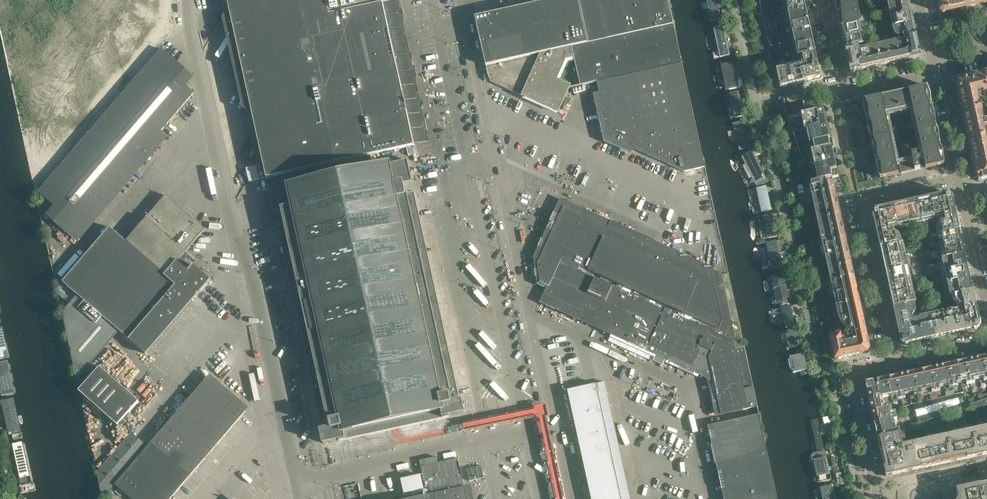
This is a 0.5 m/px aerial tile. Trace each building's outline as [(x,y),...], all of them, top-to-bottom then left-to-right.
[(383,3),(379,4),(379,3),(379,0),(227,0),(230,12),(228,12),(224,19),(235,69),(237,75),(244,108),(260,180),(407,147),(409,156),(416,154),(414,146),(415,146),(397,64),(391,36),(393,35),(392,28),(389,29),(383,3)] [(499,12),(498,12),(498,11),(474,16),(482,54),(483,53),(486,66),(541,54),(572,47),(575,59),(566,61),(558,79),(571,85),(570,87),(597,81),(588,43),(578,0),(553,0),(499,12)] [(553,0),(531,0),(531,1),(527,2),(524,0),(519,0),(517,4),(511,0),(507,6),(501,2),(498,8),(499,12),(553,0)] [(669,0),(599,0),(607,39),(674,24),(669,0)] [(720,0),(710,0),(715,22),(724,20),(720,0)] [(772,0),(761,0),(764,13),(775,11),(773,4),(772,0)] [(804,3),(804,0),(792,0),(786,1),(789,12),(806,9),(804,3)] [(846,6),(846,3),(845,0),(835,3),(836,9),(846,6)] [(956,0),(939,0),(941,10),(941,11),(943,13),(944,12),(958,9),(956,0)] [(969,0),(956,0),(958,9),(971,6),(969,0)] [(859,24),(854,1),(846,3),(846,6),(836,9),(841,28),(859,24)] [(911,13),(909,3),(890,8),(892,17),(911,13)] [(808,20),(806,9),(789,12),(791,23),(808,20)] [(776,15),(775,11),(764,13),(770,41),(780,39),(781,37),(778,26),(776,15)] [(913,22),(911,13),(892,17),(894,27),(913,22)] [(784,25),(782,14),(776,15),(778,26),(784,25)] [(810,31),(808,20),(791,23),(793,34),(810,31)] [(915,32),(913,22),(894,27),(896,35),(899,37),(903,36),(903,35),(915,32)] [(674,24),(607,39),(588,43),(597,81),(682,62),(674,24)] [(861,34),(859,24),(841,28),(843,38),(861,34)] [(731,56),(725,26),(714,28),(721,58),(731,56)] [(813,42),(810,31),(793,34),(796,45),(813,42)] [(921,57),(915,32),(903,35),(903,36),(905,41),(906,40),(911,59),(921,57)] [(863,42),(861,34),(843,38),(845,48),(858,45),(858,46),(862,45),(863,42)] [(789,47),(787,36),(781,37),(783,48),(789,47)] [(911,59),(906,40),(905,41),(896,43),(901,61),(911,59)] [(815,53),(813,42),(796,45),(798,56),(799,57),(800,56),(815,53)] [(901,61),(896,43),(887,45),(891,64),(901,61)] [(861,70),(857,51),(859,51),(858,46),(858,45),(845,48),(850,73),(861,70)] [(891,64),(887,45),(877,47),(881,66),(891,64)] [(571,85),(558,79),(566,61),(575,59),(572,47),(541,54),(522,95),(521,97),(525,99),(526,97),(545,106),(544,107),(558,113),(559,113),(570,87),(571,85)] [(881,66),(877,47),(867,49),(872,68),(881,66)] [(162,128),(193,92),(185,86),(193,77),(161,49),(39,192),(55,206),(47,215),(71,236),(77,241),(169,134),(163,129),(162,128)] [(867,49),(859,51),(857,51),(861,70),(872,68),(867,49)] [(818,67),(815,53),(800,56),(802,65),(800,65),(801,71),(818,67)] [(522,95),(541,54),(486,66),(489,77),(493,79),(493,78),(497,80),(496,83),(522,95)] [(705,167),(682,62),(597,81),(599,92),(609,138),(685,172),(705,167)] [(732,62),(721,64),(726,90),(738,88),(732,62)] [(803,83),(801,71),(800,65),(789,68),(792,85),(803,83)] [(820,75),(818,67),(801,71),(803,83),(817,80),(818,80),(819,79),(818,79),(819,77),(820,77),(821,76),(820,76),(820,75)] [(792,85),(789,68),(777,70),(780,88),(792,85)] [(405,81),(417,83),(418,78),(414,77),(415,72),(407,70),(406,75),(405,81)] [(984,74),(973,76),(976,91),(982,90),(982,92),(986,91),(986,87),(984,74)] [(977,98),(976,91),(973,76),(959,79),(958,79),(957,82),(957,83),(966,124),(982,120),(981,113),(983,112),(981,103),(979,103),(977,98)] [(932,106),(930,95),(927,86),(908,90),(912,109),(913,110),(932,106)] [(912,109),(908,90),(882,96),(886,115),(912,109)] [(730,93),(736,118),(744,116),(739,91),(730,93)] [(886,116),(886,115),(882,96),(863,100),(863,109),(867,120),(886,116)] [(936,125),(935,114),(932,106),(913,110),(917,129),(936,125)] [(834,148),(832,139),(832,137),(830,138),(824,109),(787,117),(790,134),(807,130),(818,181),(831,178),(832,179),(839,177),(833,148),(834,148)] [(890,135),(886,116),(867,120),(868,129),(871,139),(890,135)] [(733,122),(739,150),(750,148),(745,120),(733,122)] [(985,120),(982,120),(966,124),(973,154),(986,151),(986,128),(985,120)] [(940,145),(939,133),(936,125),(917,129),(921,149),(940,145)] [(894,155),(890,135),(871,139),(872,148),(876,159),(894,155)] [(944,164),(943,152),(940,145),(921,149),(925,168),(944,164)] [(755,150),(742,155),(755,188),(768,183),(755,150)] [(973,154),(978,181),(986,179),(986,151),(973,154)] [(899,174),(894,155),(876,159),(876,167),(880,178),(899,174)] [(460,399),(414,194),(413,194),(408,195),(407,196),(404,183),(412,181),(407,160),(390,164),(390,163),(287,186),(288,186),(270,190),(275,211),(281,210),(284,223),(278,224),(323,430),(320,430),(323,444),(340,440),(340,442),(346,440),(442,419),(449,418),(449,416),(465,413),(462,399),(460,399)] [(834,190),(832,179),(831,178),(818,181),(811,182),(814,195),(834,190)] [(771,211),(767,186),(756,188),(760,213),(771,211)] [(837,203),(834,190),(814,195),(817,207),(837,203)] [(956,215),(951,195),(950,194),(941,196),(943,206),(942,207),(944,217),(956,215)] [(211,280),(193,265),(189,271),(178,261),(186,252),(205,229),(166,195),(146,218),(126,241),(110,227),(63,282),(85,301),(78,309),(96,324),(103,317),(147,354),(198,295),(211,280)] [(945,221),(944,217),(942,207),(943,206),(941,196),(931,198),(935,219),(939,218),(940,222),(945,221)] [(935,219),(931,198),(918,201),(923,223),(928,222),(928,220),(935,219)] [(923,223),(918,201),(905,204),(910,224),(917,223),(917,224),(923,223)] [(839,215),(837,203),(817,207),(819,219),(839,215)] [(910,224),(905,204),(893,206),(897,227),(905,225),(905,227),(910,226),(910,224)] [(897,227),(893,206),(882,209),(884,219),(886,219),(888,230),(889,233),(894,232),(893,228),(897,227)] [(549,287),(562,258),(572,236),(571,235),(573,231),(574,232),(582,215),(564,207),(538,264),(540,282),(549,287)] [(888,230),(886,219),(884,219),(882,209),(873,211),(873,212),(877,232),(888,230)] [(762,216),(767,239),(778,236),(774,213),(762,216)] [(732,323),(721,273),(723,269),(716,266),(714,270),(654,243),(655,241),(611,221),(608,227),(582,215),(574,232),(573,231),(571,235),(572,236),(562,258),(727,334),(732,323)] [(842,227),(839,215),(819,219),(822,232),(842,227)] [(959,231),(956,215),(944,217),(945,221),(940,222),(938,225),(940,235),(959,231)] [(845,239),(842,227),(822,232),(825,244),(845,239)] [(899,244),(898,236),(897,234),(894,232),(889,233),(888,230),(877,232),(881,248),(899,244)] [(962,243),(959,231),(940,235),(939,235),(942,247),(962,243)] [(920,239),(918,232),(910,233),(911,241),(920,239)] [(780,270),(788,268),(782,239),(774,241),(780,270)] [(847,252),(845,239),(825,244),(827,256),(847,252)] [(903,255),(901,243),(899,244),(881,248),(883,260),(903,255)] [(964,254),(962,243),(942,247),(944,259),(964,254)] [(850,264),(847,252),(827,256),(830,269),(850,264)] [(967,266),(964,254),(944,259),(947,271),(967,266)] [(906,267),(903,255),(883,260),(886,272),(906,267)] [(649,346),(666,310),(736,342),(732,323),(727,334),(562,258),(549,287),(544,298),(562,306),(578,270),(595,278),(613,286),(630,294),(647,302),(631,338),(649,346)] [(853,277),(850,264),(830,269),(833,281),(853,277)] [(969,278),(967,266),(947,271),(949,283),(969,278)] [(909,279),(906,267),(886,272),(889,284),(909,279)] [(579,314),(595,278),(578,270),(562,306),(579,314)] [(777,304),(790,301),(783,273),(771,276),(777,304)] [(856,289),(853,277),(833,281),(836,293),(856,289)] [(596,322),(613,286),(595,278),(579,314),(596,322)] [(972,290),(969,278),(949,283),(952,295),(953,294),(972,290)] [(911,291),(909,279),(889,284),(891,296),(911,291)] [(198,297),(207,305),(219,291),(210,283),(198,297)] [(614,330),(630,294),(613,286),(596,322),(614,330)] [(858,301),(857,295),(856,289),(836,293),(838,306),(858,301)] [(975,305),(972,290),(953,294),(955,304),(959,306),(964,305),(964,308),(975,305)] [(914,303),(911,291),(891,296),(894,307),(913,303),(914,303)] [(631,338),(647,302),(630,294),(614,330),(631,338)] [(861,314),(858,301),(838,306),(841,318),(842,318),(861,314)] [(913,316),(915,313),(913,303),(894,307),(897,322),(908,320),(907,317),(913,316)] [(785,329),(796,326),(790,305),(780,307),(785,329)] [(967,319),(964,308),(964,305),(959,306),(960,310),(956,311),(960,332),(970,329),(968,319),(967,319)] [(980,326),(975,305),(964,308),(967,319),(968,319),(970,329),(979,327),(980,326)] [(757,407),(744,346),(736,342),(666,310),(649,346),(702,370),(711,368),(721,415),(743,410),(757,407)] [(960,332),(956,311),(948,313),(947,311),(943,312),(943,314),(947,335),(960,332)] [(864,328),(861,314),(842,318),(843,325),(845,326),(846,328),(850,331),(864,328)] [(947,335),(943,314),(936,316),(935,314),(930,315),(935,337),(947,335)] [(935,337),(930,315),(924,316),(925,318),(918,320),(922,340),(935,337)] [(922,340),(918,320),(913,320),(913,316),(907,317),(908,320),(911,331),(909,332),(911,342),(922,340)] [(911,342),(909,332),(911,331),(908,320),(897,322),(902,344),(903,344),(911,342)] [(800,345),(796,328),(789,330),(792,347),(800,345)] [(869,349),(864,328),(850,331),(844,339),(848,356),(867,352),(869,349)] [(848,356),(844,339),(842,337),(831,339),(835,359),(848,356)] [(793,373),(808,370),(804,353),(789,357),(793,373)] [(983,357),(975,359),(978,377),(983,376),(984,381),(986,380),(986,374),(983,357)] [(978,377),(975,359),(966,361),(971,384),(975,383),(974,378),(978,377)] [(971,384),(966,361),(957,363),(961,381),(966,380),(967,384),(971,384)] [(9,394),(2,363),(0,364),(0,396),(9,394)] [(961,381),(957,363),(948,365),(953,387),(958,386),(956,382),(961,381)] [(953,387),(948,365),(940,367),(944,384),(948,383),(949,388),(953,387)] [(139,402),(100,367),(79,391),(118,426),(139,402)] [(944,384),(940,367),(931,369),(936,391),(940,390),(939,385),(944,384)] [(936,391),(931,369),(923,371),(926,388),(931,387),(932,392),(936,391)] [(926,388),(923,371),(914,373),(919,395),(923,394),(922,389),(926,388)] [(919,395),(914,373),(905,374),(909,392),(913,391),(914,396),(919,395)] [(909,392),(905,374),(896,376),(901,399),(905,398),(904,393),(909,392)] [(901,399),(896,376),(888,378),(892,396),(896,395),(897,398),(899,399),(901,399)] [(218,444),(246,412),(207,378),(147,447),(115,484),(132,498),(170,498),(218,444)] [(892,396),(888,378),(876,381),(880,399),(882,401),(885,397),(892,396)] [(880,399),(876,381),(865,383),(869,401),(880,399)] [(577,433),(614,425),(605,383),(568,391),(577,433)] [(815,412),(809,383),(800,385),(807,414),(815,412)] [(936,417),(964,407),(961,394),(914,404),(917,418),(918,422),(936,417)] [(7,436),(20,433),(13,398),(0,401),(0,403),(7,436)] [(889,409),(888,404),(885,405),(884,403),(882,401),(880,399),(869,401),(872,413),(889,409)] [(896,416),(895,412),(890,413),(889,409),(872,413),(874,421),(896,416)] [(765,444),(759,415),(713,425),(729,498),(777,498),(765,444)] [(893,425),(892,421),(897,420),(896,416),(874,421),(876,429),(893,425)] [(824,449),(818,418),(810,420),(816,451),(824,449)] [(577,433),(586,475),(623,467),(614,425),(577,433)] [(900,433),(899,429),(894,430),(893,425),(876,429),(877,438),(900,433)] [(891,448),(902,498),(986,498),(986,427),(891,448)] [(103,498),(115,484),(147,447),(132,433),(98,472),(103,498)] [(10,445),(19,487),(31,484),(22,443),(10,445)] [(812,452),(818,482),(832,479),(826,449),(812,452)] [(464,485),(458,458),(421,466),(426,487),(430,486),(431,492),(464,485)] [(484,478),(481,466),(467,469),(469,481),(484,478)] [(591,498),(630,498),(623,467),(586,475),(591,498)] [(833,484),(820,487),(823,498),(836,498),(833,484)] [(464,487),(434,493),(435,498),(467,498),(464,487)]
